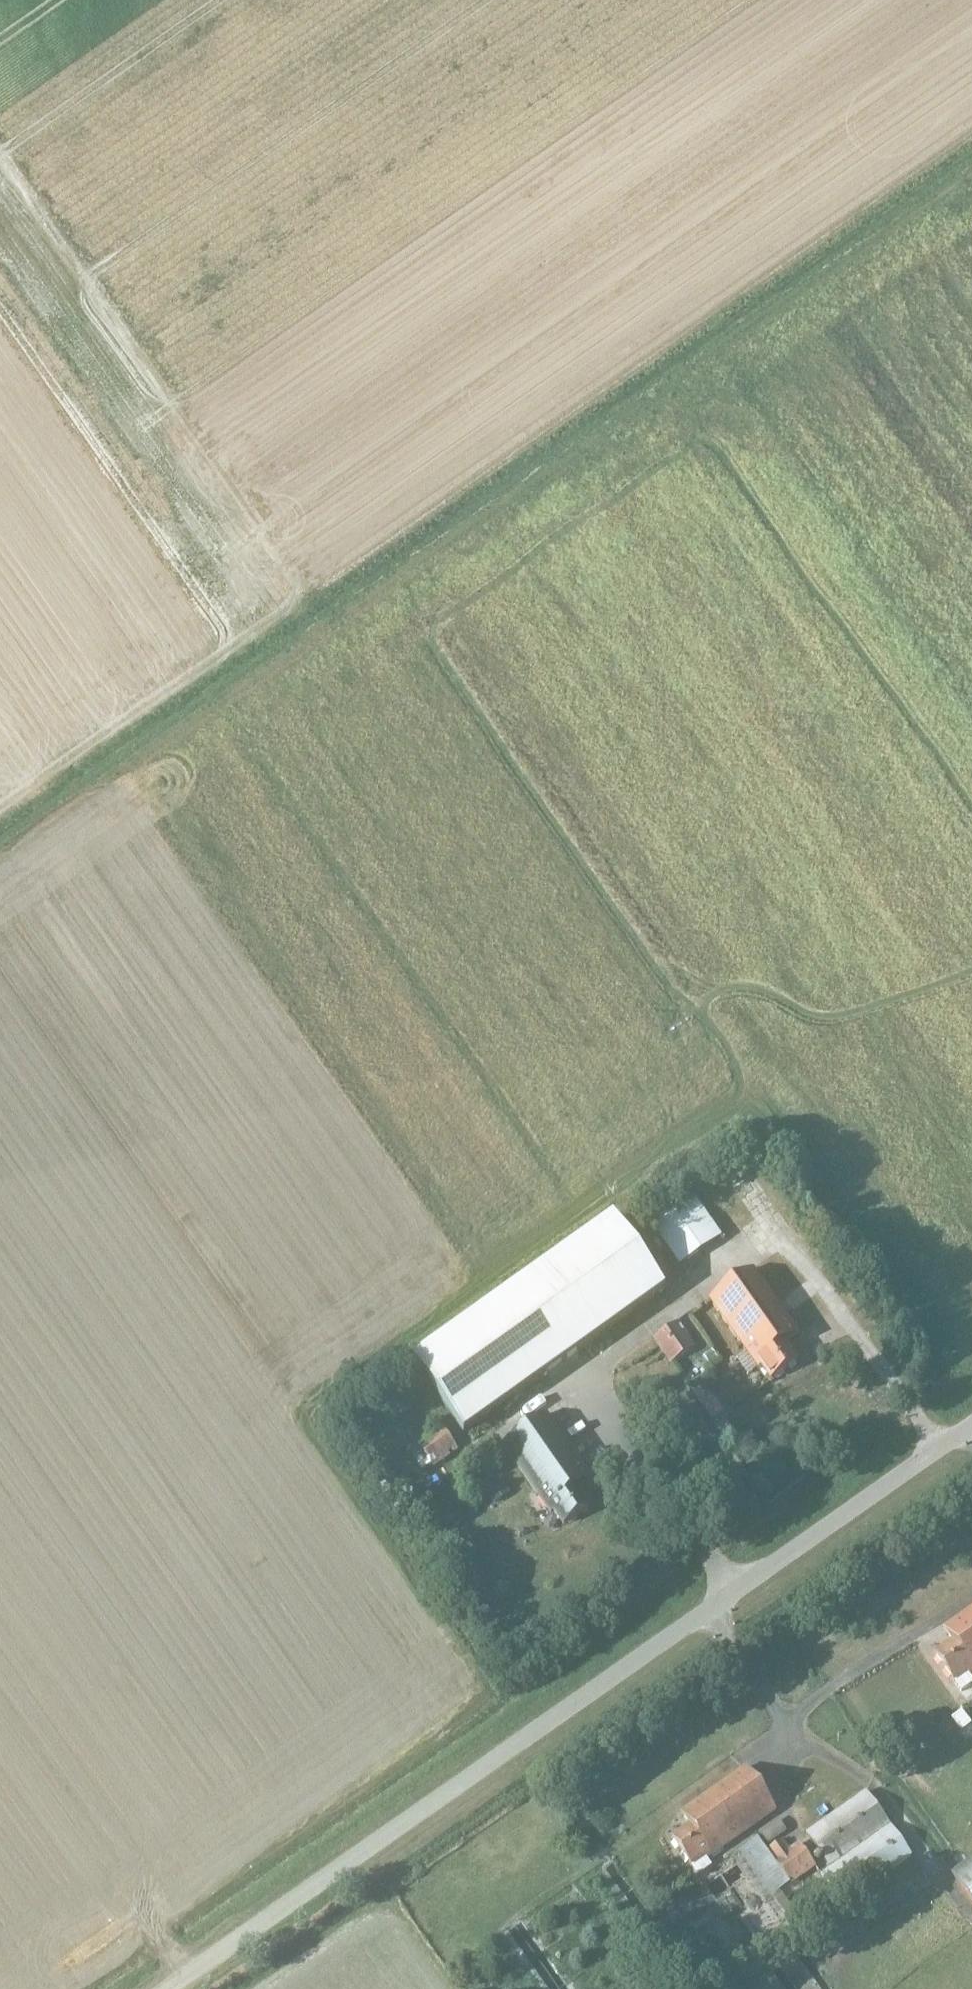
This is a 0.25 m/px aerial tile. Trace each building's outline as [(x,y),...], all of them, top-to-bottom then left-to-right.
[(692,1196),(650,1225),(678,1265),(720,1237),(692,1196)] [(664,1291),(617,1225),(613,1219),(412,1363),(464,1435),(664,1291)] [(799,1336),(798,1335),(752,1269),(709,1300),(760,1370),(762,1369),(772,1382),(800,1362),(787,1344),(799,1336)] [(654,1339),(671,1364),(697,1347),(679,1321),(654,1339)] [(712,1353),(705,1358),(710,1366),(717,1361),(712,1353)] [(724,1413),(707,1389),(705,1385),(693,1393),(716,1426),(721,1423),(717,1418),(724,1413)] [(579,1490),(592,1481),(546,1415),(504,1445),(554,1515),(556,1514),(565,1527),(591,1508),(579,1490)] [(418,1441),(435,1468),(460,1451),(443,1425),(418,1441)] [(955,1684),(969,1674),(970,1676),(971,1675),(971,1610),(943,1630),(953,1643),(935,1655),(955,1684)] [(690,1828),(673,1840),(698,1876),(712,1866),(708,1861),(777,1812),(746,1768),(680,1813),(690,1828)] [(832,1889),(843,1905),(912,1856),(868,1791),(807,1833),(830,1868),(820,1875),(830,1890),(832,1889)] [(776,1819),(758,1832),(767,1845),(785,1832),(776,1819)] [(770,1897),(774,1894),(776,1896),(770,1899),(784,1920),(795,1912),(780,1890),(789,1884),(790,1885),(815,1868),(798,1843),(789,1849),(782,1840),(767,1850),(774,1860),(773,1861),(757,1838),(738,1852),(770,1897)] [(971,1901),(971,1857),(951,1872),(971,1901)] [(897,1884),(837,1927),(847,1942),(908,1900),(897,1884)] [(698,1906),(706,1901),(699,1891),(692,1896),(698,1906)] [(673,1911),(659,1911),(660,1919),(660,1925),(664,1925),(674,1925),(673,1911)]
